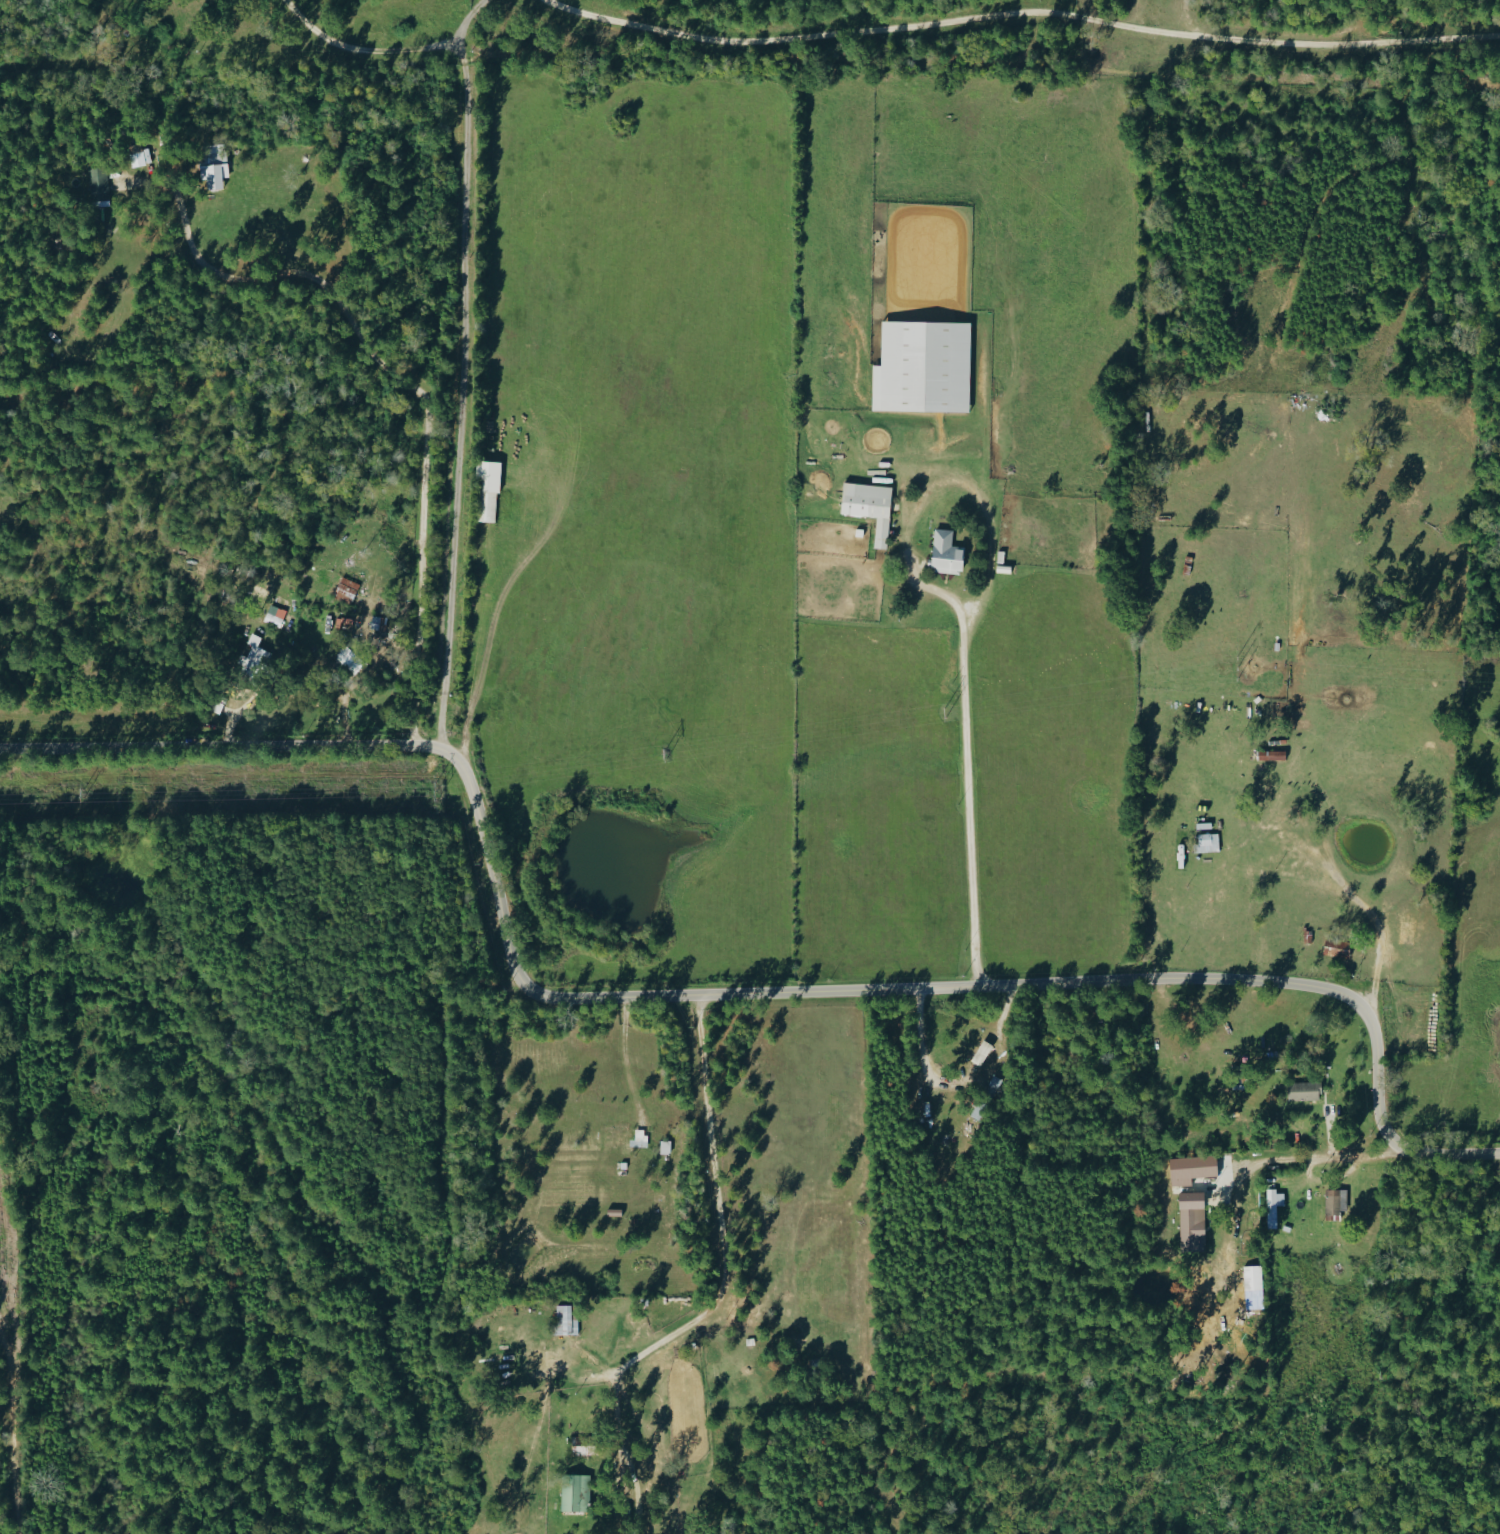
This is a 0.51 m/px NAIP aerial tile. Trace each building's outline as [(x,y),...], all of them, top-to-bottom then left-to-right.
[(222,187),(220,177),(228,176),(223,143),(199,146),(202,170),(203,170),(205,189),(222,187)] [(107,200),(107,166),(87,166),(88,200),(107,200)] [(969,321),(879,320),(879,365),(870,365),(870,411),(968,412),(969,321)] [(497,461),(477,460),(475,521),(495,522),(497,461)] [(872,548),(885,549),(891,486),(841,482),(838,514),(875,518),(872,548)] [(962,547),(950,545),(952,530),(932,528),(927,570),(959,574),(962,547)] [(331,596),(350,604),(359,584),(340,576),(331,596)] [(286,610),(269,603),(262,621),(278,628),(286,610)] [(270,652),(258,646),(261,638),(250,633),(246,643),(250,645),(243,661),(263,669),(270,652)] [(1257,760),(1284,759),(1284,750),(1256,751),(1257,760)] [(1348,957),(1349,940),(1323,939),(1322,956),(1348,957)] [(980,1065),(991,1043),(980,1038),(970,1060),(980,1065)] [(1286,1082),(1286,1100),(1319,1099),(1319,1081),(1286,1082)] [(600,1144),(645,1146),(646,1128),(630,1128),(631,1122),(612,1122),(612,1127),(601,1127),(600,1144)] [(1276,1228),(1275,1205),(1283,1205),(1283,1189),(1265,1190),(1266,1228),(1276,1228)] [(1204,1249),(1203,1191),(1178,1191),(1179,1250),(1204,1249)] [(1261,1264),(1242,1265),(1243,1289),(1262,1289),(1261,1264)] [(575,1334),(575,1304),(554,1304),(554,1334),(575,1334)] [(559,1510),(586,1511),(587,1474),(561,1473),(559,1510)]
